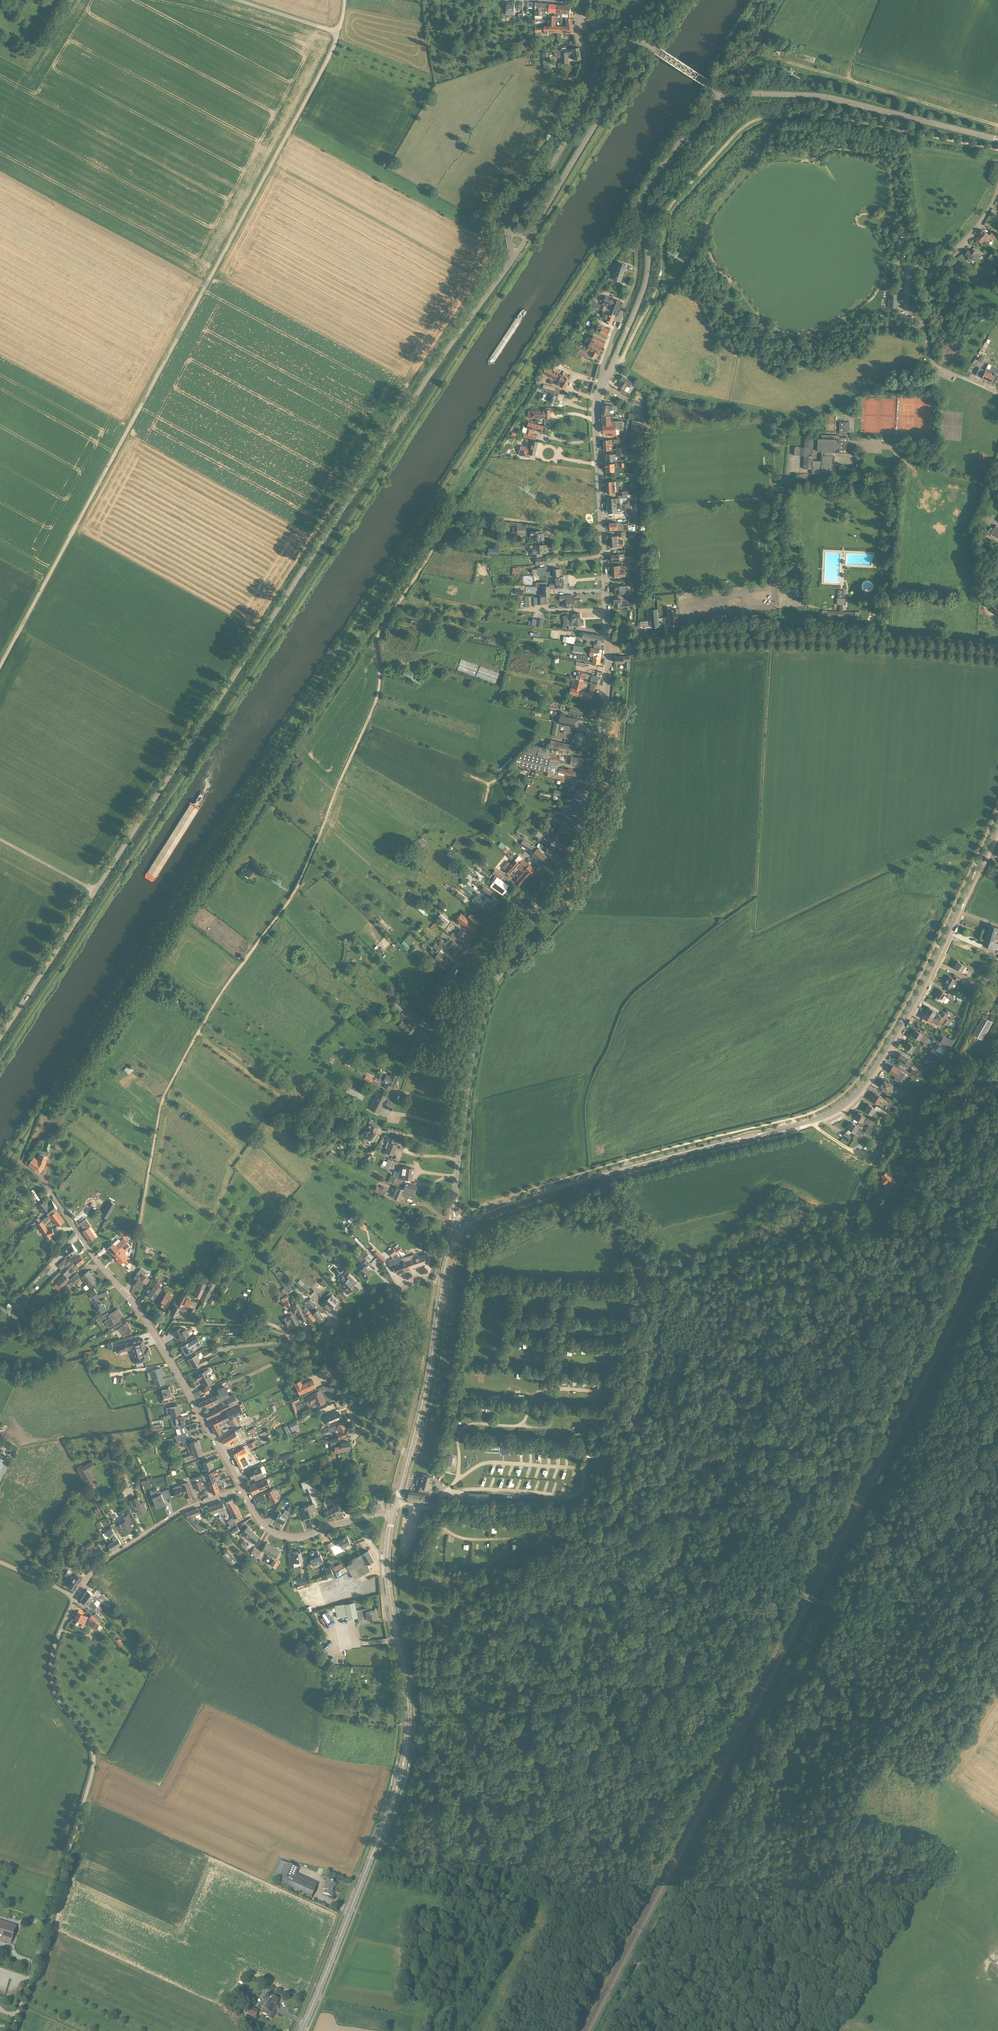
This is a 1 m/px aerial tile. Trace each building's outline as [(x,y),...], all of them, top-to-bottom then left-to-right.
[(511,15),(512,12),(514,12),(515,3),(507,2),(506,15),(511,15)] [(556,16),(556,5),(548,4),(548,16),(555,16),(556,16)] [(570,14),(570,7),(557,5),(556,5),(556,16),(555,16),(555,19),(569,19),(569,14),(570,14)] [(570,19),(569,19),(555,19),(555,16),(548,16),(548,17),(548,21),(549,21),(549,27),(558,26),(558,33),(563,33),(568,33),(574,33),(571,19),(570,19)] [(581,59),(579,48),(569,49),(563,50),(563,51),(556,52),(556,56),(561,56),(561,64),(565,64),(569,64),(568,55),(575,54),(575,60),(581,59)] [(988,234),(982,230),(979,235),(976,240),(982,244),(985,239),(989,242),(992,237),(994,238),(997,235),(990,230),(988,234)] [(977,252),(972,249),(970,252),(968,250),(965,254),(968,256),(968,257),(968,260),(973,264),(977,258),(978,259),(980,260),(982,257),(980,256),(981,255),(977,252)] [(991,252),(986,260),(994,265),(997,261),(997,262),(997,257),(991,252)] [(625,268),(625,266),(619,263),(618,266),(617,266),(615,273),(623,275),(625,268)] [(621,282),(623,275),(615,273),(613,277),(609,276),(607,280),(613,282),(614,280),(621,282)] [(615,300),(605,296),(602,304),(607,306),(607,307),(611,308),(610,312),(606,311),(606,312),(615,315),(620,302),(615,300)] [(615,315),(606,312),(604,317),(602,316),(600,317),(599,320),(604,321),(603,322),(611,324),(615,315)] [(606,326),(599,324),(598,325),(596,332),(607,336),(610,330),(605,328),(606,326)] [(593,336),(592,338),(590,341),(601,346),(603,347),(604,346),(604,345),(604,344),(605,342),(593,336)] [(590,341),(590,342),(587,348),(592,351),(592,352),(590,356),(594,358),(597,354),(601,346),(590,341)] [(589,354),(580,349),(578,353),(587,358),(589,354)] [(997,368),(996,367),(992,365),(992,366),(988,364),(985,370),(979,368),(976,374),(990,381),(991,382),(996,384),(997,381),(997,369),(997,368)] [(557,384),(560,386),(564,388),(570,379),(562,375),(546,367),(542,374),(553,379),(558,382),(557,384)] [(629,387),(632,383),(622,376),(619,380),(621,382),(618,386),(622,389),(620,391),(624,394),(626,391),(624,390),(627,386),(629,387)] [(556,403),(558,396),(554,395),(555,392),(554,392),(547,390),(543,389),(542,392),(547,393),(545,400),(556,403)] [(615,411),(616,406),(604,404),(602,415),(609,416),(610,410),(615,411)] [(550,418),(550,410),(543,410),(531,410),(528,410),(528,417),(531,417),(531,418),(545,419),(545,418),(550,418)] [(612,417),(609,416),(602,415),(603,431),(607,431),(607,429),(616,429),(616,430),(616,429),(619,429),(619,430),(624,430),(624,428),(626,428),(625,421),(624,421),(624,420),(613,421),(612,420),(614,419),(614,416),(612,417)] [(643,438),(646,422),(633,420),(628,419),(626,429),(632,428),(631,434),(630,438),(643,438)] [(543,432),(544,426),(529,422),(528,428),(526,433),(525,433),(524,436),(536,439),(537,436),(531,434),(532,429),(543,432)] [(849,432),(850,422),(843,422),(840,422),(839,434),(843,434),(843,435),(846,435),(846,432),(849,432)] [(616,430),(616,429),(607,429),(607,431),(603,431),(603,433),(612,433),(612,436),(617,436),(617,439),(630,438),(631,434),(617,435),(616,430)] [(848,443),(848,438),(840,437),(840,436),(821,435),(821,439),(818,438),(817,451),(821,451),(821,455),(834,456),(834,452),(839,452),(839,453),(847,454),(847,448),(849,448),(849,443),(848,443)] [(814,440),(805,439),(805,447),(795,447),(795,456),(804,456),(803,470),(812,470),(812,475),(821,474),(820,477),(830,477),(830,474),(838,475),(838,465),(834,466),(835,456),(821,456),(821,462),(813,461),(813,457),(809,456),(809,455),(813,455),(814,440)] [(532,441),(530,440),(528,447),(520,446),(518,452),(519,452),(518,455),(530,458),(531,455),(535,456),(538,442),(532,440),(532,441)] [(605,451),(612,450),(611,440),(604,440),(605,451)] [(627,455),(626,451),(617,451),(617,454),(615,454),(606,454),(606,455),(607,460),(606,460),(606,461),(615,460),(626,460),(626,459),(624,460),(624,458),(618,459),(618,455),(627,455)] [(615,467),(624,467),(624,463),(626,463),(626,460),(615,460),(615,463),(606,464),(606,467),(606,468),(606,470),(606,471),(615,470),(615,467)] [(607,493),(615,493),(615,481),(607,482),(607,493)] [(631,509),(631,504),(620,505),(620,504),(608,505),(609,513),(617,512),(621,512),(621,511),(621,510),(626,509),(631,509)] [(617,524),(617,523),(609,523),(609,527),(610,527),(610,530),(617,529),(618,532),(619,532),(626,531),(629,531),(628,525),(626,525),(626,524),(617,524)] [(996,525),(994,529),(991,528),(988,532),(997,539),(997,526),(996,525)] [(541,533),(541,531),(531,532),(531,537),(531,540),(533,540),(544,540),(544,533),(541,533)] [(619,541),(618,535),(610,536),(611,547),(623,546),(623,541),(619,541)] [(531,557),(539,557),(539,553),(546,553),(546,545),(535,545),(536,549),(532,549),(532,552),(530,553),(531,557)] [(590,570),(592,568),(587,560),(584,562),(590,570)] [(635,565),(635,562),(631,562),(629,562),(630,566),(630,565),(631,567),(627,567),(627,568),(626,568),(626,565),(612,566),(612,572),(636,571),(636,568),(635,568),(635,565)] [(546,572),(546,567),(537,568),(536,568),(536,569),(532,569),(532,576),(546,576),(546,577),(560,576),(559,569),(553,570),(553,571),(546,572)] [(636,571),(612,572),(613,576),(624,576),(624,581),(626,581),(625,576),(629,576),(635,575),(641,575),(641,573),(641,571),(636,571)] [(565,587),(564,577),(559,578),(557,578),(558,583),(556,583),(557,588),(562,587),(565,587)] [(557,588),(556,583),(547,584),(548,586),(543,586),(543,590),(542,590),(541,592),(540,593),(540,596),(550,596),(550,589),(557,589),(557,588),(562,587),(557,588)] [(626,598),(626,592),(627,592),(627,586),(615,586),(615,594),(617,594),(618,599),(622,598),(626,598)] [(572,595),(559,595),(559,601),(564,601),(564,607),(575,607),(574,599),(572,600),(572,595)] [(639,603),(639,598),(633,598),(629,598),(626,598),(622,598),(622,599),(614,600),(614,604),(615,604),(615,607),(621,607),(621,609),(620,609),(621,610),(633,609),(633,603),(639,603)] [(656,621),(657,622),(656,598),(649,598),(649,613),(644,613),(644,622),(656,621)] [(839,611),(835,611),(826,611),(826,613),(836,613),(838,613),(844,614),(846,613),(855,614),(855,612),(847,611),(842,611),(843,605),(845,605),(846,602),(843,601),(843,600),(840,600),(839,601),(837,601),(837,605),(840,605),(839,611)] [(669,625),(672,626),(680,626),(679,604),(669,605),(669,625)] [(581,620),(580,613),(568,615),(570,626),(575,626),(584,625),(583,620),(581,620)] [(600,648),(602,636),(596,635),(582,633),(581,638),(586,639),(585,645),(600,648)] [(600,658),(602,650),(583,647),(574,645),(573,649),(582,650),(582,653),(586,653),(586,654),(590,654),(589,655),(594,656),(593,656),(600,658)] [(591,658),(587,658),(588,656),(578,655),(577,660),(599,664),(600,658),(593,656),(593,657),(591,657),(591,658)] [(629,660),(629,656),(615,656),(615,663),(624,663),(624,662),(625,662),(625,667),(629,667),(629,660)] [(589,674),(578,672),(576,678),(584,681),(590,683),(592,683),(596,684),(598,677),(589,674)] [(582,690),(584,681),(576,678),(574,678),(572,687),(574,687),(574,689),(571,688),(569,693),(580,696),(591,699),(593,693),(596,684),(592,683),(589,692),(582,690)] [(582,714),(583,708),(571,705),(569,712),(573,712),(573,714),(577,715),(578,713),(582,714)] [(577,726),(578,719),(560,716),(559,723),(554,722),(552,735),(557,736),(559,723),(577,726)] [(581,747),(583,733),(576,732),(575,738),(572,738),(571,745),(551,740),(549,747),(574,753),(575,746),(581,747)] [(547,772),(549,766),(550,760),(550,759),(523,753),(522,754),(514,762),(514,763),(515,763),(515,764),(547,772)] [(576,756),(571,755),(570,764),(582,765),(583,758),(576,757),(576,756)] [(549,766),(547,772),(548,772),(558,774),(559,773),(558,773),(559,768),(558,768),(549,766)] [(578,782),(564,779),(565,776),(559,775),(554,774),(548,772),(547,776),(561,779),(561,781),(566,783),(565,786),(576,788),(578,782)] [(576,788),(565,786),(563,792),(574,796),(576,788)] [(579,815),(582,801),(580,801),(575,799),(572,809),(562,807),(562,808),(561,811),(570,816),(570,813),(579,815)] [(566,832),(567,830),(567,829),(569,826),(549,814),(547,819),(548,820),(554,823),(560,826),(558,829),(565,833),(566,832)] [(542,825),(539,830),(548,835),(548,834),(551,830),(542,825)] [(553,831),(551,830),(548,834),(552,836),(550,838),(558,843),(561,837),(557,835),(558,834),(553,831)] [(552,855),(556,849),(549,845),(550,844),(538,837),(536,841),(544,846),(542,849),(552,855)] [(537,849),(523,840),(520,845),(534,853),(532,855),(541,863),(547,857),(537,849)] [(448,853),(447,855),(456,862),(458,860),(448,853)] [(523,860),(520,857),(517,862),(525,869),(529,864),(524,860),(523,860)] [(525,869),(517,862),(515,859),(511,864),(508,862),(502,868),(510,875),(517,867),(523,872),(516,880),(521,884),(535,869),(529,864),(525,869)] [(258,871),(261,867),(257,864),(254,868),(251,865),(245,873),(253,879),(259,872),(258,871)] [(501,880),(504,876),(495,870),(492,874),(495,876),(497,877),(501,880)] [(501,880),(497,877),(491,886),(503,895),(507,889),(506,889),(509,886),(501,880)] [(494,895),(487,889),(484,887),(481,891),(484,893),(491,898),(488,903),(483,909),(490,914),(494,908),(499,901),(493,896),(494,895)] [(454,896),(462,902),(465,897),(458,892),(454,896)] [(435,901),(432,904),(441,911),(447,903),(446,902),(447,901),(444,899),(446,897),(441,893),(439,896),(437,894),(433,899),(435,901)] [(428,915),(418,907),(416,908),(427,917),(428,915)] [(481,922),(470,913),(466,918),(461,914),(456,920),(473,934),(478,928),(481,922)] [(443,928),(449,921),(441,914),(434,921),(443,928)] [(376,924),(388,934),(391,931),(379,921),(376,924)] [(997,930),(997,929),(997,927),(989,925),(987,931),(993,933),(992,935),(997,936),(997,930)] [(470,936),(463,931),(459,938),(466,943),(470,936)] [(992,935),(993,933),(987,931),(983,945),(997,949),(997,946),(997,943),(994,942),(995,939),(997,940),(997,936),(992,935)] [(403,941),(401,944),(406,949),(409,947),(403,941)] [(458,945),(453,941),(449,946),(455,950),(453,953),(450,951),(449,952),(444,948),(446,945),(441,942),(438,946),(441,948),(451,956),(456,960),(464,947),(459,944),(458,945)] [(446,968),(452,960),(439,952),(441,948),(438,946),(435,943),(433,947),(437,950),(431,960),(439,966),(440,964),(446,968)] [(381,953),(385,950),(382,947),(380,948),(377,945),(375,947),(381,953)] [(963,964),(958,961),(956,964),(954,966),(955,966),(954,967),(962,972),(966,966),(967,967),(966,967),(969,969),(968,971),(972,973),(975,969),(972,967),(968,964),(968,965),(964,963),(963,964)] [(954,978),(949,976),(945,983),(951,987),(955,980),(959,982),(961,979),(959,978),(959,979),(955,976),(954,978)] [(973,984),(963,979),(961,983),(964,984),(963,987),(969,990),(973,984)] [(948,994),(941,990),(936,997),(944,1001),(946,997),(952,1001),(954,998),(956,995),(954,994),(955,992),(953,991),(952,993),(950,991),(948,994)] [(399,1012),(401,1010),(402,1010),(404,1008),(395,1001),(393,1004),(395,1005),(393,1007),(399,1012)] [(942,1013),(941,1015),(937,1012),(929,1008),(926,1013),(942,1023),(947,1015),(942,1013)] [(418,1022),(423,1015),(418,1011),(413,1017),(418,1022)] [(942,1023),(926,1013),(923,1018),(930,1022),(932,1020),(938,1024),(937,1025),(942,1027),(944,1024),(942,1023)] [(982,1040),(992,1022),(983,1017),(973,1035),(982,1040)] [(405,1024),(401,1021),(398,1024),(398,1025),(406,1031),(410,1034),(417,1025),(409,1019),(405,1024)] [(922,1046),(930,1051),(943,1059),(954,1041),(944,1035),(939,1043),(940,1043),(938,1046),(935,1044),(934,1045),(932,1043),(930,1045),(925,1042),(928,1038),(916,1030),(912,1035),(924,1043),(922,1046)] [(920,1056),(923,1051),(915,1046),(908,1042),(905,1047),(912,1051),(920,1056)] [(943,1059),(930,1051),(928,1055),(941,1062),(943,1059)] [(907,1058),(901,1053),(897,1059),(901,1061),(900,1064),(908,1069),(913,1062),(910,1060),(910,1059),(907,1057),(907,1058)] [(904,1081),(906,1077),(899,1072),(900,1070),(893,1066),(889,1071),(904,1081)] [(399,1077),(391,1073),(390,1075),(386,1074),(382,1082),(383,1082),(383,1083),(385,1084),(385,1083),(386,1084),(384,1087),(390,1090),(392,1086),(394,1087),(399,1077)] [(366,1075),(364,1079),(371,1084),(374,1080),(366,1075)] [(380,1084),(374,1080),(371,1084),(377,1088),(380,1084)] [(888,1083),(884,1080),(880,1086),(882,1087),(881,1090),(886,1093),(887,1090),(888,1091),(890,1092),(893,1092),(894,1090),(894,1089),(895,1089),(896,1087),(892,1084),(889,1082),(888,1083)] [(348,1087),(346,1092),(363,1099),(365,1094),(348,1087)] [(387,1096),(378,1092),(369,1109),(379,1113),(384,1104),(385,1105),(384,1108),(391,1111),(394,1103),(386,1099),(387,1096)] [(884,1098),(875,1092),(870,1099),(876,1103),(883,1107),(886,1103),(888,1105),(892,1099),(886,1095),(884,1098)] [(875,1108),(869,1104),(865,1111),(872,1115),(874,1111),(875,1111),(876,1110),(885,1115),(887,1113),(876,1106),(875,1108)] [(866,1128),(867,1129),(872,1132),(875,1128),(873,1126),(875,1123),(872,1121),(872,1120),(867,1117),(867,1118),(858,1112),(855,1118),(862,1123),(863,1121),(865,1122),(869,1124),(866,1128)] [(378,1133),(375,1131),(379,1125),(370,1120),(368,1123),(370,1123),(367,1128),(369,1129),(363,1139),(363,1141),(365,1141),(366,1141),(368,1138),(373,1141),(378,1133)] [(859,1126),(851,1121),(850,1122),(849,1124),(848,1124),(847,1126),(847,1127),(847,1128),(854,1132),(854,1133),(859,1136),(861,1132),(860,1131),(862,1129),(858,1126),(859,1126)] [(325,1143),(329,1139),(322,1133),(318,1137),(325,1143)] [(848,1141),(851,1136),(845,1133),(842,1137),(848,1141)] [(393,1155),(397,1145),(393,1143),(395,1140),(388,1137),(387,1140),(389,1141),(385,1152),(393,1155)] [(349,1156),(358,1147),(355,1144),(356,1142),(354,1140),(352,1142),(354,1143),(345,1153),(349,1156)] [(876,1149),(879,1144),(873,1141),(870,1145),(876,1149)] [(313,1158),(316,1155),(316,1154),(322,1148),(318,1144),(310,1151),(310,1152),(309,1153),(313,1158)] [(44,1165),(47,1156),(39,1153),(37,1159),(34,1157),(28,1165),(39,1173),(44,1165)] [(388,1170),(393,1160),(388,1159),(387,1162),(386,1162),(385,1163),(386,1163),(385,1166),(382,1165),(380,1167),(388,1170)] [(411,1168),(402,1167),(398,1168),(398,1171),(394,1170),(393,1176),(395,1176),(403,1178),(410,1180),(411,1174),(411,1168)] [(890,1187),(896,1182),(894,1179),(892,1176),(888,1171),(882,1177),(884,1179),(882,1180),(886,1184),(890,1187)] [(403,1178),(395,1176),(392,1183),(407,1188),(406,1190),(410,1191),(410,1192),(414,1193),(416,1186),(402,1182),(403,1178)] [(900,1186),(906,1180),(902,1176),(895,1182),(898,1186),(900,1185),(900,1186)] [(413,1200),(415,1195),(404,1190),(405,1190),(397,1186),(392,1197),(400,1201),(402,1195),(413,1200)] [(386,1197),(388,1192),(386,1191),(380,1188),(377,1193),(380,1194),(386,1197)] [(92,1189),(88,1194),(99,1204),(103,1199),(92,1189)] [(48,1216),(58,1209),(52,1202),(44,1209),(48,1216)] [(110,1202),(102,1216),(106,1219),(114,1204),(110,1202)] [(344,1206),(341,1210),(348,1216),(351,1213),(344,1206)] [(64,1221),(56,1211),(41,1221),(37,1224),(47,1240),(53,1237),(55,1236),(52,1228),(47,1229),(43,1223),(49,1219),(50,1220),(51,1219),(57,1226),(64,1221)] [(348,1224),(355,1218),(353,1215),(346,1222),(348,1224)] [(90,1242),(96,1237),(89,1227),(91,1226),(86,1219),(80,1223),(84,1230),(83,1231),(90,1242)] [(124,1238),(124,1239),(116,1246),(114,1243),(107,1248),(113,1255),(127,1243),(129,1241),(126,1238),(125,1239),(124,1238)] [(129,1263),(126,1259),(126,1258),(121,1253),(129,1246),(127,1243),(113,1255),(121,1263),(123,1261),(127,1265),(129,1263)] [(76,1255),(74,1252),(76,1250),(72,1245),(65,1249),(66,1250),(63,1253),(67,1258),(62,1262),(65,1266),(69,1261),(77,1254),(76,1255)] [(391,1256),(396,1252),(394,1250),(393,1248),(388,1252),(391,1256)] [(330,1254),(325,1249),(320,1254),(325,1259),(330,1254)] [(356,1257),(360,1262),(369,1254),(364,1249),(356,1257)] [(382,1263),(385,1259),(376,1251),(373,1254),(382,1263)] [(409,1269),(425,1263),(425,1261),(427,1260),(425,1254),(406,1261),(407,1262),(409,1269)] [(67,1278),(79,1266),(78,1266),(84,1261),(80,1256),(71,1263),(73,1264),(63,1274),(65,1275),(57,1283),(62,1288),(70,1280),(67,1278)] [(403,1262),(401,1259),(395,1261),(395,1262),(396,1265),(397,1264),(398,1266),(399,1265),(402,1272),(409,1269),(407,1262),(406,1261),(403,1262)] [(365,1279),(369,1276),(367,1275),(372,1270),(369,1267),(371,1265),(366,1260),(362,1264),(364,1266),(358,1273),(365,1279)] [(393,1262),(393,1261),(388,1263),(390,1268),(394,1267),(397,1274),(397,1273),(402,1272),(399,1265),(398,1266),(397,1264),(396,1265),(395,1262),(393,1262)] [(47,1273),(52,1267),(50,1265),(47,1268),(46,1267),(43,1270),(47,1273)] [(146,1284),(150,1279),(144,1275),(146,1272),(141,1268),(136,1273),(137,1274),(133,1278),(136,1281),(133,1284),(138,1288),(143,1282),(146,1284)] [(86,1289),(96,1283),(90,1275),(91,1274),(88,1270),(80,1277),(86,1284),(84,1286),(86,1289)] [(70,1279),(71,1281),(73,1282),(80,1276),(77,1273),(70,1279)] [(345,1277),(343,1274),(337,1279),(340,1282),(338,1285),(344,1291),(344,1290),(347,1293),(353,1287),(352,1286),(356,1282),(348,1274),(345,1277)] [(153,1299),(161,1289),(155,1285),(159,1279),(156,1277),(149,1286),(152,1288),(147,1295),(153,1299)] [(300,1279),(298,1281),(308,1292),(311,1290),(300,1279)] [(288,1290),(292,1288),(286,1282),(283,1283),(288,1290)] [(290,1294),(285,1287),(281,1290),(284,1294),(286,1293),(287,1295),(290,1294)] [(165,1307),(174,1294),(168,1290),(159,1303),(162,1305),(165,1307)] [(206,1302),(211,1293),(205,1290),(201,1300),(206,1302)] [(329,1312),(335,1307),(333,1305),(339,1300),(332,1294),(328,1290),(325,1293),(327,1295),(325,1296),(328,1299),(322,1305),(329,1312)] [(182,1291),(176,1303),(181,1306),(182,1305),(184,1305),(190,1294),(182,1291)] [(101,1300),(109,1295),(107,1292),(99,1296),(98,1296),(94,1298),(99,1306),(97,1308),(101,1314),(107,1310),(101,1300)] [(117,1296),(109,1304),(111,1307),(120,1299),(117,1296)] [(313,1307),(316,1304),(310,1299),(308,1302),(313,1307)] [(186,1308),(182,1305),(181,1306),(181,1307),(175,1304),(170,1314),(175,1317),(178,1312),(179,1312),(183,1314),(184,1312),(189,1315),(190,1314),(192,1315),(195,1309),(191,1308),(188,1307),(187,1306),(186,1308)] [(307,1319),(301,1309),(297,1304),(291,1307),(295,1313),(297,1312),(302,1321),(307,1319)] [(118,1309),(109,1314),(111,1317),(104,1321),(109,1328),(120,1320),(118,1317),(122,1315),(118,1309)] [(315,1319),(308,1309),(304,1313),(306,1316),(306,1315),(311,1322),(315,1319)] [(319,1321),(324,1317),(317,1309),(313,1313),(319,1321)] [(292,1313),(291,1310),(286,1313),(288,1316),(281,1319),(285,1326),(291,1322),(293,1326),(298,1323),(292,1313)] [(129,1334),(130,1333),(132,1331),(127,1322),(123,1325),(121,1323),(114,1327),(116,1330),(118,1329),(123,1337),(128,1334),(129,1334)] [(182,1330),(181,1327),(171,1332),(173,1336),(178,1334),(181,1341),(186,1338),(186,1337),(190,1335),(186,1328),(182,1330)] [(201,1345),(197,1337),(188,1342),(189,1342),(183,1346),(184,1349),(182,1350),(185,1356),(194,1351),(191,1347),(196,1345),(197,1347),(201,1345)] [(144,1344),(142,1338),(131,1342),(127,1344),(127,1343),(115,1346),(117,1353),(129,1349),(132,1347),(134,1354),(137,1354),(138,1356),(137,1356),(139,1362),(144,1361),(144,1360),(148,1359),(147,1355),(150,1354),(148,1347),(145,1348),(144,1344)] [(200,1359),(197,1354),(188,1359),(190,1363),(191,1363),(194,1368),(196,1366),(197,1367),(198,1367),(208,1362),(205,1357),(200,1359)] [(156,1386),(164,1384),(161,1373),(163,1373),(161,1368),(151,1371),(156,1386)] [(212,1382),(208,1374),(210,1373),(211,1372),(211,1371),(211,1370),(210,1369),(209,1369),(208,1369),(196,1376),(198,1380),(201,1378),(205,1386),(212,1382)] [(316,1387),(312,1380),(302,1384),(300,1380),(294,1383),(299,1394),(316,1387)] [(219,1401),(221,1400),(229,1396),(225,1386),(217,1389),(219,1394),(216,1395),(219,1401)] [(171,1396),(169,1388),(161,1391),(163,1397),(161,1397),(163,1404),(175,1400),(174,1395),(171,1396)] [(320,1396),(318,1392),(311,1395),(306,1398),(309,1404),(315,1402),(316,1405),(324,1402),(323,1398),(321,1395),(320,1396)] [(207,1419),(222,1411),(225,1409),(238,1403),(234,1393),(229,1396),(221,1400),(224,1405),(217,1409),(205,1414),(207,1419)] [(216,1402),(219,1401),(216,1395),(198,1403),(201,1408),(216,1401),(216,1402)] [(299,1418),(297,1412),(294,1403),(295,1402),(299,1400),(298,1397),(290,1401),(294,1413),(296,1419),(299,1418)] [(238,1403),(225,1409),(230,1418),(232,1417),(243,1412),(238,1403)] [(178,1406),(170,1408),(171,1415),(180,1413),(178,1406)] [(223,1422),(230,1418),(225,1409),(222,1411),(222,1412),(208,1419),(217,1435),(222,1432),(218,1424),(223,1422)] [(343,1421),(339,1413),(330,1417),(329,1416),(325,1417),(329,1427),(343,1421)] [(180,1427),(180,1424),(185,1423),(184,1416),(173,1418),(175,1425),(176,1429),(180,1428),(180,1427)] [(231,1426),(237,1423),(234,1418),(229,1421),(231,1426)] [(346,1430),(344,1425),(343,1422),(333,1426),(335,1430),(336,1429),(337,1431),(339,1430),(340,1433),(337,1435),(338,1438),(340,1438),(348,1434),(347,1431),(347,1430),(346,1430)] [(182,1433),(197,1428),(196,1423),(183,1427),(180,1427),(180,1428),(182,1433)] [(243,1434),(240,1429),(235,1432),(222,1440),(225,1444),(238,1437),(243,1434)] [(184,1447),(190,1445),(192,1449),(200,1447),(198,1440),(190,1442),(188,1436),(185,1437),(175,1438),(177,1444),(182,1442),(184,1447)] [(339,1451),(339,1440),(331,1442),(332,1452),(335,1452),(337,1452),(337,1453),(342,1452),(342,1451),(339,1451)] [(340,1443),(340,1440),(339,1440),(339,1451),(342,1451),(342,1452),(342,1451),(342,1449),(350,1448),(349,1442),(340,1443)] [(185,1462),(196,1459),(195,1456),(202,1453),(200,1447),(192,1449),(188,1450),(190,1455),(183,1457),(185,1462)] [(244,1455),(247,1453),(245,1448),(233,1454),(236,1459),(241,1469),(250,1464),(244,1455)] [(452,1466),(453,1456),(446,1455),(445,1465),(452,1466)] [(210,1460),(203,1463),(205,1470),(213,1468),(210,1460)] [(91,1480),(87,1473),(96,1467),(92,1461),(79,1468),(82,1474),(87,1482),(91,1480)] [(256,1481),(265,1477),(260,1467),(249,1471),(252,1478),(254,1477),(256,1481)] [(218,1474),(217,1470),(213,1472),(206,1474),(209,1485),(220,1480),(218,1476),(215,1477),(214,1475),(218,1474)] [(427,1504),(431,1487),(430,1487),(433,1477),(423,1474),(419,1492),(418,1492),(418,1494),(410,1492),(408,1499),(420,1502),(421,1502),(427,1504)] [(196,1491),(202,1489),(200,1481),(201,1481),(200,1477),(193,1480),(194,1483),(193,1483),(196,1491)] [(268,1482),(273,1481),(271,1477),(250,1486),(252,1493),(258,1491),(270,1486),(268,1482)] [(313,1478),(302,1482),(305,1494),(311,1492),(312,1497),(318,1495),(313,1478)] [(218,1487),(218,1486),(221,1485),(220,1480),(209,1485),(213,1494),(220,1492),(220,1491),(223,1490),(222,1486),(218,1487)] [(193,1494),(188,1482),(182,1484),(183,1487),(180,1488),(180,1487),(174,1489),(177,1497),(185,1494),(184,1494),(187,1493),(188,1496),(193,1494)] [(160,1488),(150,1492),(157,1508),(163,1505),(163,1503),(165,1502),(164,1500),(170,1497),(168,1489),(161,1492),(160,1488)] [(270,1504),(281,1498),(276,1488),(267,1492),(271,1499),(268,1501),(270,1504)] [(489,1502),(489,1493),(469,1492),(468,1501),(489,1502)] [(255,1503),(266,1498),(264,1494),(253,1498),(255,1503)] [(141,1502),(138,1497),(130,1500),(133,1507),(135,1507),(137,1512),(139,1512),(140,1513),(147,1510),(144,1501),(141,1502)] [(327,1518),(344,1510),(338,1498),(333,1501),(335,1506),(324,1512),(327,1518)] [(234,1518),(240,1515),(238,1511),(233,1499),(226,1502),(232,1514),(234,1518)] [(302,1521),(305,1519),(305,1518),(317,1513),(313,1503),(298,1509),(302,1521)] [(220,1515),(219,1510),(217,1504),(208,1507),(213,1513),(215,1515),(219,1514),(219,1515),(220,1515)] [(207,1506),(206,1505),(203,1506),(203,1507),(210,1514),(213,1513),(208,1507),(207,1506)] [(290,1517),(293,1509),(289,1507),(287,1511),(285,1510),(283,1514),(280,1512),(276,1520),(282,1523),(286,1516),(290,1517)] [(193,1519),(196,1517),(196,1516),(195,1515),(200,1513),(198,1508),(186,1513),(188,1518),(189,1520),(192,1518),(193,1519)] [(129,1530),(133,1528),(131,1525),(133,1523),(128,1514),(123,1516),(125,1520),(115,1526),(119,1532),(121,1531),(123,1535),(128,1532),(127,1530),(129,1529),(129,1530)] [(205,1527),(196,1517),(193,1519),(192,1518),(189,1520),(191,1521),(200,1531),(205,1527)] [(232,1529),(237,1526),(238,1526),(235,1521),(234,1521),(231,1523),(229,1525),(232,1529)] [(246,1539),(254,1532),(247,1527),(242,1533),(241,1534),(246,1539)] [(111,1549),(121,1543),(115,1533),(111,1528),(104,1532),(107,1537),(111,1536),(114,1541),(108,1544),(111,1549)] [(253,1543),(259,1537),(254,1532),(246,1539),(252,1544),(253,1542),(253,1543)] [(350,1543),(347,1537),(344,1538),(344,1537),(343,1538),(339,1541),(340,1543),(331,1547),(335,1555),(343,1551),(342,1548),(345,1547),(345,1546),(350,1543)] [(91,1541),(85,1546),(89,1550),(94,1545),(91,1541)] [(267,1556),(273,1547),(267,1542),(262,1550),(268,1554),(267,1556)] [(276,1568),(279,1562),(277,1561),(274,1559),(275,1558),(279,1550),(273,1547),(267,1556),(272,1559),(271,1560),(272,1561),(270,1564),(274,1567),(276,1568)] [(232,1567),(238,1562),(227,1550),(221,1556),(232,1567)] [(319,1555),(317,1550),(314,1552),(312,1551),(311,1551),(310,1552),(310,1554),(309,1554),(311,1558),(310,1559),(312,1565),(319,1562),(319,1563),(322,1564),(324,1563),(323,1561),(320,1554),(319,1555)] [(354,1579),(370,1570),(367,1564),(374,1560),(368,1551),(352,1560),(353,1562),(347,1565),(341,1568),(336,1571),(335,1570),(334,1570),(332,1571),(334,1576),(333,1577),(334,1579),(338,1577),(349,1570),(354,1579)] [(290,1567),(294,1567),(293,1563),(302,1562),(301,1552),(289,1553),(290,1567)] [(333,1577),(334,1576),(330,1567),(325,1569),(327,1573),(326,1574),(327,1578),(333,1577)] [(70,1579),(70,1578),(78,1583),(82,1578),(68,1569),(64,1575),(67,1577),(70,1579)] [(78,1583),(70,1578),(70,1579),(67,1577),(64,1583),(62,1582),(59,1580),(57,1583),(66,1589),(68,1585),(75,1589),(78,1583)] [(99,1598),(102,1595),(103,1594),(97,1590),(94,1594),(88,1590),(84,1595),(91,1600),(90,1601),(95,1605),(96,1604),(96,1605),(99,1600),(97,1599),(98,1597),(99,1598)] [(93,1608),(95,1605),(90,1601),(91,1600),(84,1595),(81,1599),(93,1608)] [(99,1598),(103,1602),(104,1601),(108,1605),(111,1602),(107,1598),(106,1598),(102,1595),(99,1598)] [(357,1614),(354,1602),(339,1605),(335,1606),(337,1618),(342,1617),(347,1615),(348,1619),(357,1617),(363,1616),(364,1620),(377,1617),(375,1610),(366,1612),(362,1613),(357,1614)] [(85,1624),(84,1624),(87,1616),(84,1615),(78,1612),(74,1619),(76,1620),(74,1624),(83,1628),(85,1624)] [(98,1620),(93,1615),(92,1614),(89,1618),(93,1621),(91,1626),(97,1629),(100,1622),(98,1620)] [(312,1898),(318,1883),(296,1873),(298,1869),(280,1860),(271,1880),(312,1898)] [(331,1896),(333,1891),(336,1884),(333,1883),(333,1882),(327,1879),(323,1889),(324,1890),(323,1893),(331,1896)] [(16,1926),(0,1921),(0,1931),(13,1935),(16,1926)] [(13,1935),(0,1931),(0,1940),(11,1943),(13,1935)] [(272,2013),(278,1999),(270,1995),(262,2014),(269,2017),(270,2013),(272,2013)] [(255,2017),(258,2011),(247,2006),(244,2013),(255,2017)]
